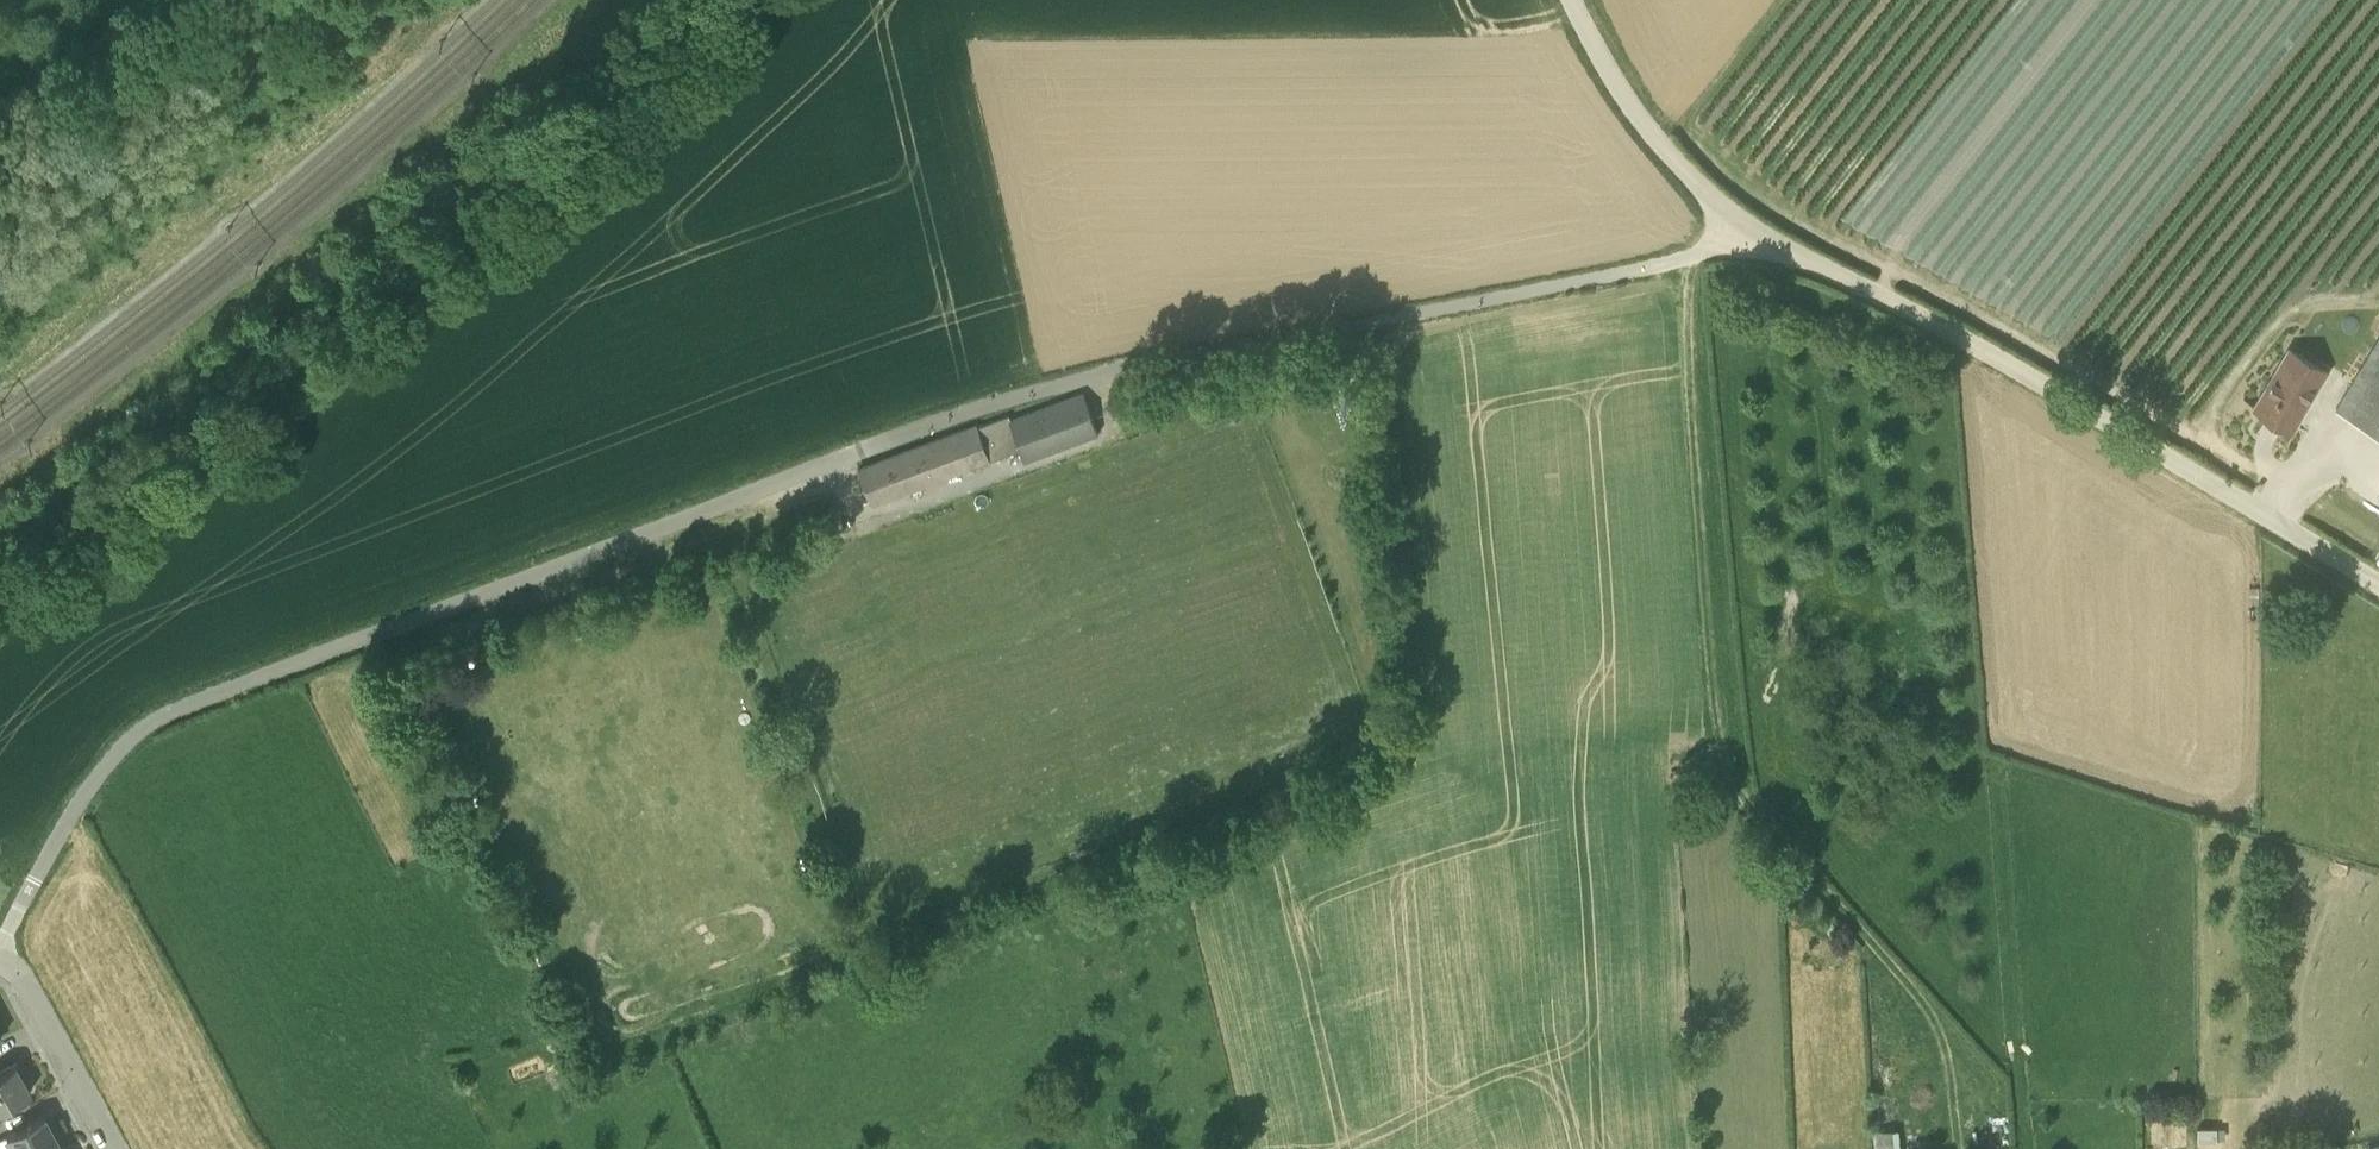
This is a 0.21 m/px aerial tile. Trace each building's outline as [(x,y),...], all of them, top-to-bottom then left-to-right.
[(2336,408),(2378,434),(2378,335),(2336,408)] [(2256,401),(2270,410),(2268,414),(2286,425),(2304,396),(2310,400),(2328,371),(2289,348),(2256,401)] [(1024,461),(1098,433),(1084,390),(1010,418),(1021,448),(1020,448),(1024,461)] [(990,459),(1020,448),(1021,448),(1010,418),(1009,414),(978,426),(990,459)] [(990,459),(978,426),(977,424),(858,467),(872,503),(972,466),(991,460),(990,460),(990,459)] [(826,533),(838,528),(845,525),(839,510),(820,517),(826,533)] [(30,1092),(14,1063),(0,1071),(0,1108),(30,1092)] [(57,1143),(42,1115),(5,1135),(12,1148),(46,1148),(57,1143)] [(1901,1127),(1884,1126),(1883,1148),(1900,1148),(1901,1127)]
